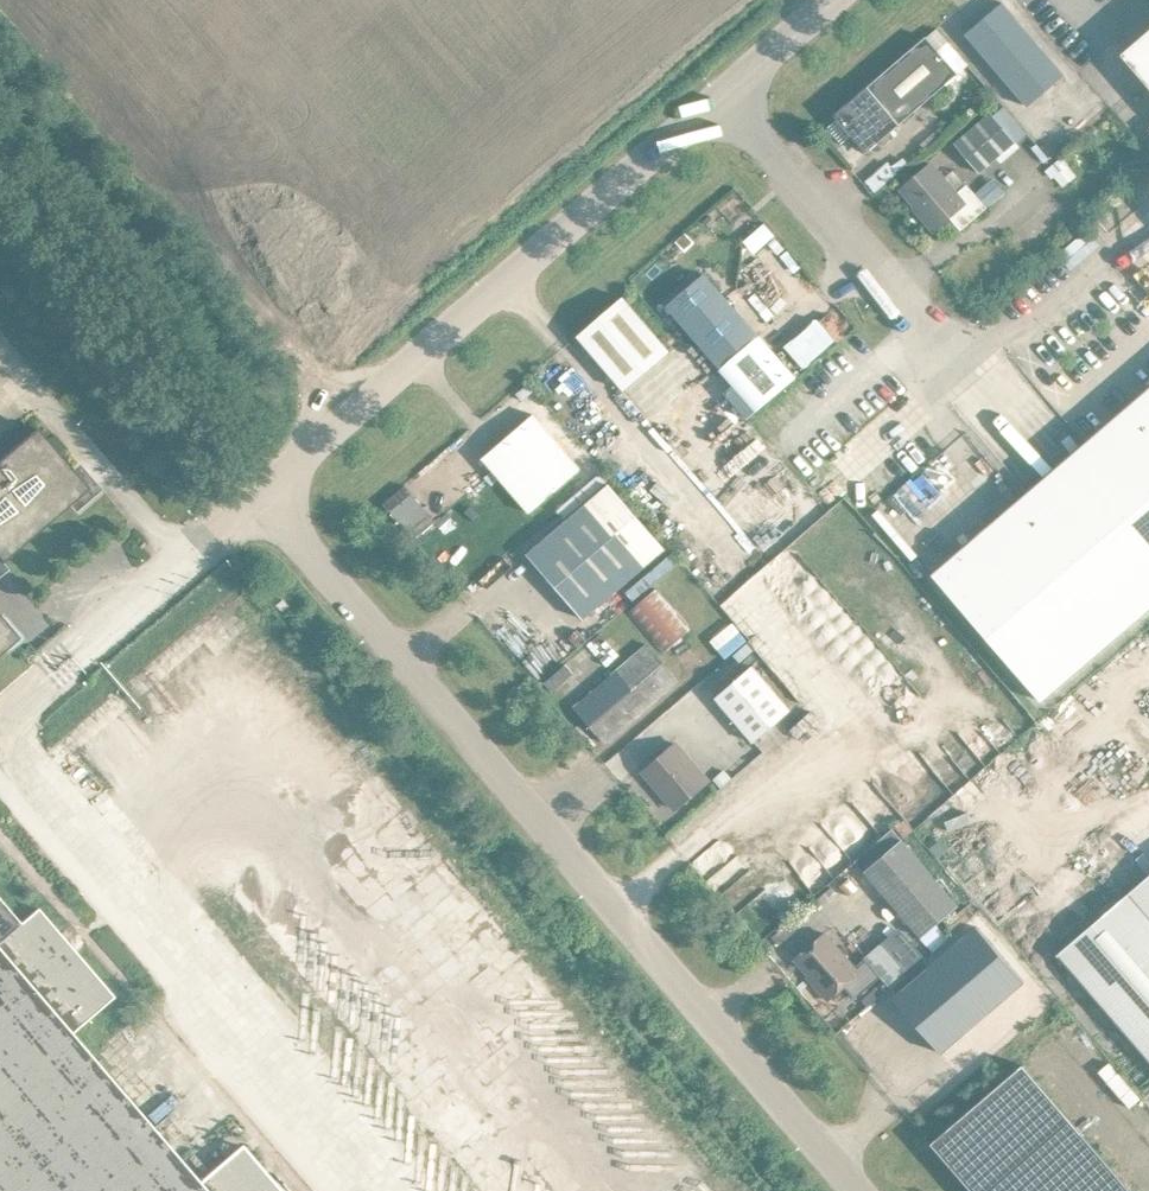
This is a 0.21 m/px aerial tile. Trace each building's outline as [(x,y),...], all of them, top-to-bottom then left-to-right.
[(1028,94),(1064,63),(1010,0),(991,0),(966,21),(1028,94)] [(1121,42),(1148,74),(1148,18),(1121,42)] [(926,24),(867,74),(899,112),(958,61),(926,24)] [(899,112),(867,74),(834,102),(837,106),(826,115),(841,132),(851,123),(866,140),(899,112)] [(954,131),(979,160),(1015,129),(990,100),(954,131)] [(918,202),(933,219),(949,204),(961,217),(986,195),(967,173),(957,181),(931,151),(900,178),(914,194),(916,193),(921,199),(918,202)] [(756,399),(794,366),(757,323),(752,328),(726,298),(731,293),(704,262),(668,293),(720,355),(718,357),(756,399)] [(669,338),(623,284),(578,323),(624,377),(669,338)] [(932,562),(1040,689),(1148,596),(1148,377),(932,562)] [(482,446),(529,501),(580,456),(533,401),(482,446)] [(80,471),(67,456),(68,455),(32,414),(0,442),(0,547),(65,492),(61,487),(80,471)] [(493,461),(413,529),(458,582),(538,514),(493,461)] [(527,541),(583,606),(664,536),(608,471),(527,541)] [(15,624),(0,607),(0,637),(15,624)] [(574,694),(605,731),(677,668),(646,632),(574,694)] [(714,685),(752,729),(790,698),(751,653),(714,685)] [(642,759),(674,797),(707,768),(675,731),(642,759)] [(723,758),(713,767),(720,776),(731,766),(723,758)] [(864,859),(920,925),(957,893),(901,827),(864,859)] [(1148,1051),(1148,862),(1055,942),(1148,1051)] [(237,1133),(235,1135),(225,1124),(185,1158),(67,1020),(109,984),(33,896),(16,910),(0,891),(0,1190),(286,1190),(237,1133)] [(893,986),(940,1040),(1023,969),(976,915),(893,986)] [(812,972),(826,988),(843,974),(854,987),(879,965),(864,947),(854,955),(825,921),(794,947),(808,964),(810,962),(816,969),(812,972)] [(982,1190),(1132,1190),(1136,1187),(1021,1053),(930,1131),(982,1190)]
